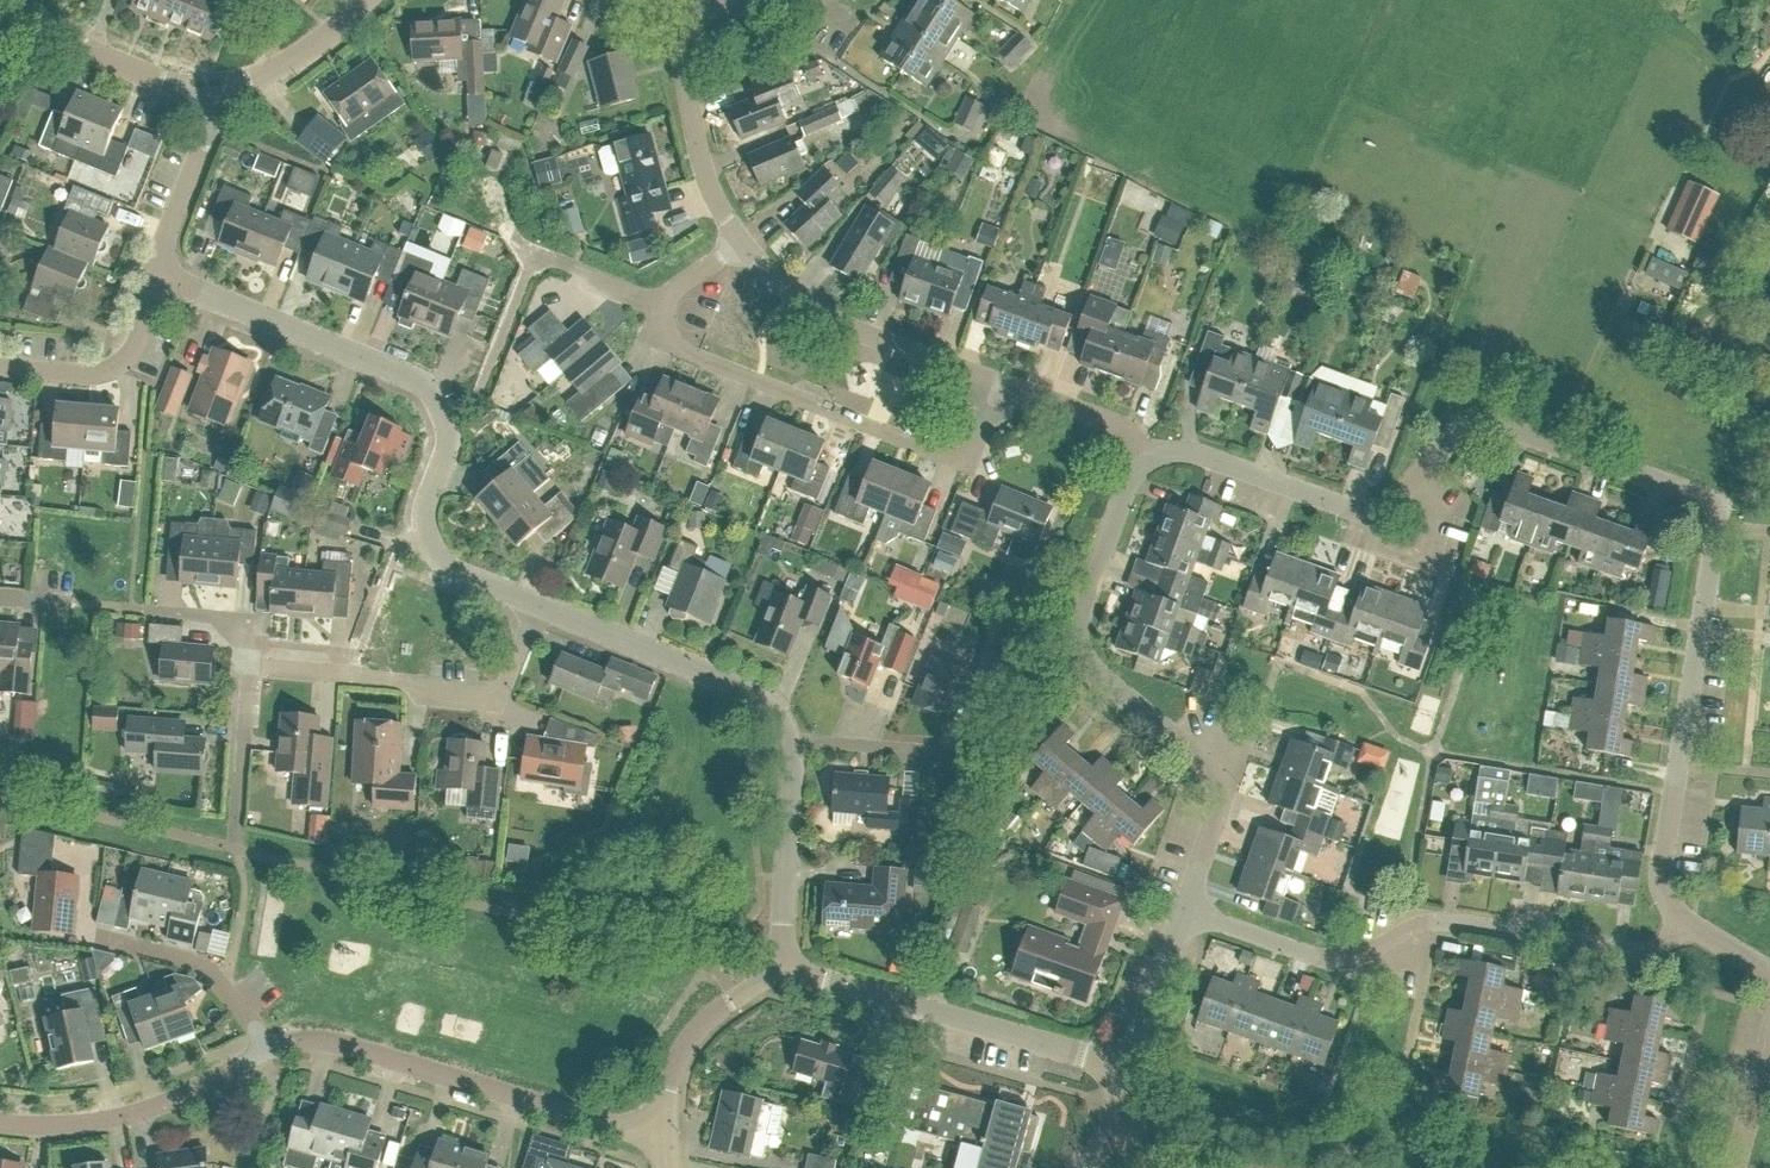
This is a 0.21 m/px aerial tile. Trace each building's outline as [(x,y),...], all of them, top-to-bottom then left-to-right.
[(156,0),(136,0),(132,10),(149,17),(156,0)] [(179,0),(156,0),(149,17),(147,22),(167,30),(169,25),(179,0)] [(191,34),(205,0),(179,0),(169,25),(191,34)] [(191,34),(213,43),(230,2),(225,0),(205,0),(191,34)] [(529,46),(527,52),(556,65),(572,27),(557,21),(565,4),(556,0),(527,0),(511,38),(529,46)] [(911,11),(934,27),(951,1),(949,0),(918,0),(911,11)] [(1000,1),(1023,13),(1030,0),(1000,0),(1000,1)] [(951,1),(934,27),(957,41),(973,15),(951,1)] [(911,11),(895,36),(919,51),(934,27),(911,11)] [(1754,34),(1763,13),(1757,11),(1748,31),(1754,34)] [(415,63),(462,61),(460,22),(412,24),(415,63)] [(934,27),(919,51),(941,65),(957,41),(934,27)] [(1012,68),(1032,47),(1019,34),(998,54),(1012,68)] [(880,59),(904,74),(919,51),(895,36),(880,59)] [(575,42),(555,85),(567,90),(586,47),(575,42)] [(482,43),(467,44),(469,82),(470,97),(485,97),(484,81),(482,43)] [(980,64),(980,47),(961,47),(961,63),(980,64)] [(919,51),(904,74),(926,89),(941,65),(919,51)] [(590,64),(602,110),(637,100),(629,71),(633,70),(629,53),(590,64)] [(497,54),(496,54),(483,55),(484,74),(498,73),(497,54)] [(328,95),(347,123),(341,127),(352,143),(406,105),(395,90),(391,92),(372,64),(328,95)] [(817,65),(807,69),(811,80),(822,76),(817,65)] [(806,66),(780,76),(785,90),(811,80),(807,69),(806,66)] [(549,85),(555,71),(544,67),(538,81),(549,85)] [(547,90),(532,83),(523,105),(538,111),(547,90)] [(403,85),(398,89),(404,98),(409,95),(403,85)] [(40,148),(64,157),(76,162),(82,148),(101,101),(77,92),(65,122),(52,117),(40,148)] [(730,112),(741,139),(786,121),(776,94),(730,112)] [(486,125),(485,97),(470,97),(467,97),(469,126),(486,125)] [(972,133),(985,107),(967,99),(955,125),(972,133)] [(854,100),(842,105),(848,118),(860,113),(854,100)] [(101,101),(82,148),(76,162),(117,179),(129,148),(112,141),(124,111),(101,101)] [(836,107),(799,123),(805,137),(842,122),(836,107)] [(347,138),(319,116),(297,143),(326,165),(347,138)] [(905,137),(909,140),(913,144),(926,129),(918,122),(905,137)] [(952,144),(928,127),(917,144),(941,160),(952,144)] [(429,164),(445,153),(431,131),(414,141),(429,164)] [(474,133),(472,146),(485,148),(487,135),(474,133)] [(651,136),(614,146),(603,149),(600,154),(605,174),(611,176),(621,173),(628,198),(618,200),(628,235),(657,228),(653,217),(648,196),(666,191),(651,136)] [(749,159),(760,185),(805,166),(794,140),(749,159)] [(238,160),(243,148),(227,142),(222,154),(238,160)] [(35,155),(15,146),(11,155),(31,164),(35,155)] [(966,180),(975,162),(957,151),(950,163),(947,169),(966,180)] [(487,168),(498,172),(504,156),(493,152),(487,168)] [(846,177),(859,165),(858,164),(849,154),(848,154),(836,165),(846,177)] [(352,165),(340,155),(334,163),(346,173),(352,165)] [(556,158),(534,164),(542,190),(564,184),(556,158)] [(891,169),(870,194),(883,206),(905,181),(891,169)] [(786,228),(806,249),(841,216),(829,203),(843,190),(826,171),(798,197),(808,208),(786,228)] [(68,179),(57,174),(55,177),(67,182),(68,179)] [(1,213),(14,182),(0,176),(0,212),(1,213)] [(250,176),(246,194),(271,200),(275,181),(250,176)] [(1027,196),(1037,201),(1045,184),(1034,179),(1027,196)] [(142,187),(127,181),(119,203),(134,209),(142,187)] [(1689,183),(1667,231),(1697,245),(1719,197),(1689,183)] [(70,213),(55,250),(89,266),(94,268),(100,254),(103,254),(106,253),(108,251),(108,247),(107,244),(104,242),(110,228),(91,221),(94,212),(108,217),(114,203),(75,187),(65,211),(70,213)] [(220,245),(248,256),(264,217),(248,211),(253,198),(225,187),(212,219),(227,226),(220,245)] [(427,207),(433,210),(438,200),(437,200),(432,197),(427,207)] [(1171,205),(1166,218),(1163,217),(1154,237),(1176,247),(1185,227),(1188,228),(1193,216),(1171,205)] [(565,240),(567,239),(585,234),(577,208),(559,213),(557,214),(565,240)] [(857,283),(880,245),(888,250),(903,225),(878,210),(876,214),(868,209),(858,227),(832,268),(857,283)] [(264,217),(248,256),(277,268),(285,249),(300,255),(302,251),(314,223),(285,211),(280,223),(264,217)] [(308,280),(337,292),(346,269),(355,247),(339,241),(344,229),(316,218),(314,223),(302,251),(317,257),(308,280)] [(399,234),(409,238),(414,225),(404,221),(399,234)] [(977,245),(995,252),(1002,231),(984,225),(977,245)] [(463,247),(480,255),(488,235),(471,228),(463,247)] [(899,301),(924,310),(939,267),(915,258),(921,241),(906,236),(897,264),(911,269),(899,301)] [(653,238),(627,245),(633,264),(658,257),(653,238)] [(1109,240),(1105,251),(1122,257),(1126,246),(1109,240)] [(355,247),(346,269),(337,292),(366,304),(375,280),(390,287),(392,283),(404,253),(376,242),(371,254),(355,247)] [(392,283),(396,285),(410,290),(402,311),(399,317),(402,318),(399,325),(413,331),(415,324),(425,328),(443,283),(452,261),(412,245),(409,255),(404,253),(392,283)] [(1167,268),(1173,251),(1158,246),(1153,262),(1167,268)] [(33,288),(44,292),(40,301),(30,297),(24,311),(57,325),(63,310),(50,305),(53,297),(73,304),(79,290),(82,291),(85,289),(87,287),(87,284),(86,281),(83,279),(89,266),(55,250),(49,248),(33,288)] [(939,267),(924,310),(949,318),(960,286),(974,291),(984,263),(970,258),(963,275),(939,267)] [(1720,284),(1726,270),(1697,259),(1692,272),(1720,284)] [(1644,276),(1681,293),(1688,275),(1651,260),(1644,276)] [(1389,268),(1380,284),(1385,287),(1394,270),(1389,268)] [(443,283),(425,328),(452,338),(462,311),(476,317),(490,281),(464,271),(456,288),(443,283)] [(1413,300),(1422,279),(1404,272),(1396,293),(1413,300)] [(1290,296),(1295,282),(1284,278),(1279,292),(1290,296)] [(997,335),(1016,342),(1036,286),(1025,282),(1018,300),(988,289),(976,323),(999,331),(997,335)] [(1036,286),(1016,342),(1035,349),(1037,344),(1060,353),(1072,319),(1041,308),(1047,290),(1036,286)] [(1081,366),(1110,376),(1125,336),(1124,336),(1132,313),(1117,308),(1115,314),(1089,304),(1078,333),(1091,337),(1081,366)] [(553,360),(565,374),(601,343),(583,321),(569,333),(551,312),(528,331),(537,342),(519,356),(535,375),(553,360)] [(1125,336),(1110,376),(1140,386),(1147,364),(1160,368),(1170,340),(1146,332),(1142,342),(1125,336)] [(1210,371),(1196,409),(1213,415),(1219,398),(1237,405),(1255,359),(1220,346),(1223,338),(1208,333),(1196,366),(1210,371)] [(582,423),(622,389),(610,374),(620,366),(601,343),(565,374),(581,393),(567,405),(582,423)] [(192,413),(227,427),(231,417),(234,416),(239,403),(237,400),(251,366),(216,352),(192,413)] [(1251,428),(1266,434),(1275,411),(1289,416),(1294,402),(1303,377),(1290,372),(1293,365),(1276,359),(1274,366),(1255,359),(1237,405),(1257,412),(1251,428)] [(1316,433),(1335,440),(1352,394),(1303,377),(1294,402),(1307,406),(1293,444),(1310,450),(1316,433)] [(626,437),(653,448),(654,444),(655,443),(668,448),(676,431),(692,391),(664,380),(653,408),(640,403),(629,430),(626,437)] [(261,421),(283,430),(280,437),(299,445),(302,438),(313,442),(309,450),(323,456),(329,441),(316,435),(330,399),(308,390),(306,393),(277,381),(261,421)] [(0,382),(0,395),(8,395),(9,383),(0,382)] [(508,407),(517,400),(509,390),(500,397),(508,407)] [(692,391),(676,431),(693,438),(686,454),(696,458),(694,463),(707,468),(721,435),(708,430),(720,402),(692,391)] [(177,419),(184,402),(162,393),(156,410),(177,419)] [(1352,394),(1335,440),(1355,448),(1349,464),(1364,470),(1380,425),(1394,430),(1405,401),(1390,395),(1381,421),(1367,416),(1372,402),(1352,394)] [(8,446),(12,402),(0,401),(0,445),(8,446)] [(39,460),(67,462),(68,452),(85,454),(89,409),(58,406),(57,427),(42,425),(39,460)] [(85,454),(84,464),(129,468),(133,433),(118,432),(120,411),(89,409),(85,454)] [(500,418),(494,411),(482,421),(489,428),(500,418)] [(405,456),(412,438),(401,434),(402,430),(372,418),(364,436),(351,431),(347,441),(335,469),(332,477),(359,488),(366,470),(384,477),(394,452),(405,456)] [(765,466),(780,472),(796,433),(767,422),(760,441),(746,436),(733,468),(760,478),(765,466)] [(796,433),(780,472),(796,479),(791,491),(818,501),(831,469),(817,464),(825,444),(796,433)] [(337,438),(326,466),(335,469),(347,441),(337,438)] [(478,500),(498,524),(533,495),(521,481),(539,466),(520,444),(494,466),(504,478),(478,500)] [(613,446),(605,466),(634,478),(642,458),(613,446)] [(733,452),(727,450),(723,460),(729,463),(733,452)] [(236,454),(228,474),(244,480),(252,460),(236,454)] [(225,474),(230,463),(218,458),(214,470),(225,474)] [(871,509),(886,515),(902,475),(873,464),(866,483),(849,477),(834,515),(864,526),(871,509)] [(44,467),(31,466),(30,476),(44,477),(44,467)] [(611,494),(618,477),(603,471),(596,488),(611,494)] [(215,490),(217,474),(203,472),(201,489),(215,490)] [(309,497),(317,479),(299,472),(292,490),(309,497)] [(902,475),(886,515),(876,541),(886,545),(897,538),(899,534),(924,544),(937,512),(923,506),(931,487),(902,475)] [(1511,540),(1531,548),(1547,504),(1527,497),(1533,480),(1518,475),(1509,500),(1494,495),(1482,529),(1497,535),(1502,523),(1516,528),(1511,540)] [(227,481),(218,500),(234,507),(243,487),(227,481)] [(134,509),(137,483),(122,482),(119,508),(134,509)] [(690,504),(702,509),(710,489),(698,484),(695,491),(690,504)] [(281,487),(272,511),(301,522),(310,498),(281,487)] [(963,503),(951,533),(993,550),(1001,530),(1016,535),(1007,556),(1030,565),(1038,544),(1052,510),(1002,490),(992,515),(963,503)] [(719,513),(726,498),(712,492),(705,507),(719,513)] [(257,493),(252,506),(262,509),(267,512),(272,499),(257,493)] [(533,495),(498,524),(518,548),(544,526),(554,538),(576,520),(576,519),(578,513),(562,493),(544,508),(533,495)] [(1557,543),(1570,547),(1587,500),(1572,494),(1566,511),(1547,504),(1531,548),(1552,555),(1557,543)] [(1167,506),(1157,535),(1227,559),(1232,546),(1207,537),(1212,523),(1218,525),(1224,508),(1191,496),(1186,512),(1167,506)] [(1578,564),(1599,572),(1615,528),(1595,521),(1601,505),(1587,500),(1570,547),(1583,552),(1578,564)] [(333,504),(330,515),(347,519),(350,509),(333,504)] [(807,547),(813,533),(816,534),(824,512),(805,505),(799,524),(798,523),(791,540),(807,547)] [(347,537),(352,520),(347,519),(330,515),(317,511),(313,527),(347,537)] [(707,530),(706,514),(689,514),(690,531),(707,530)] [(653,560),(666,530),(639,519),(634,532),(609,522),(587,575),(623,589),(637,554),(653,560)] [(1615,528),(1599,572),(1620,580),(1625,567),(1639,572),(1656,525),(1641,519),(1635,536),(1615,528)] [(181,584),(210,586),(214,541),(215,521),(202,520),(198,526),(172,524),(169,559),(183,561),(181,584)] [(214,541),(210,586),(238,589),(240,566),(254,567),(257,532),(231,529),(228,522),(215,521),(214,541)] [(758,533),(764,535),(766,529),(760,527),(758,533)] [(158,533),(157,545),(165,545),(166,534),(158,533)] [(1147,563),(1174,573),(1169,587),(1204,599),(1209,584),(1192,578),(1197,564),(1222,572),(1227,559),(1157,535),(1147,563)] [(767,537),(759,556),(769,560),(773,550),(782,554),(786,544),(767,537)] [(717,603),(725,583),(703,574),(707,564),(694,559),(698,548),(681,541),(669,571),(681,575),(668,607),(711,625),(720,604),(717,603)] [(157,545),(156,556),(164,557),(165,546),(157,545)] [(957,558),(939,551),(932,568),(951,575),(957,558)] [(262,556),(259,591),(274,592),(272,613),(302,616),(306,574),(289,572),(290,559),(262,556)] [(1253,581),(1243,609),(1246,610),(1261,616),(1264,617),(1270,602),(1290,609),(1284,624),(1287,625),(1308,567),(1277,556),(1275,563),(1267,584),(1254,579),(1253,581)] [(306,574),(302,616),(333,619),(335,598),(350,599),(353,565),(350,564),(341,563),(324,562),(323,575),(306,574)] [(843,580),(847,567),(831,562),(827,575),(843,580)] [(1473,576),(1488,581),(1493,568),(1478,562),(1473,576)] [(897,566),(889,585),(898,589),(916,596),(920,586),(919,586),(923,577),(897,566)] [(1287,625),(1289,626),(1292,619),(1293,619),(1313,626),(1310,633),(1316,635),(1332,641),(1333,637),(1342,613),(1349,594),(1350,590),(1338,586),(1340,579),(1309,567),(1308,567),(1287,625)] [(1176,623),(1181,609),(1198,614),(1203,601),(1204,599),(1169,587),(1161,584),(1155,599),(1136,593),(1126,620),(1196,645),(1201,632),(1176,623)] [(895,597),(930,612),(938,593),(920,586),(916,596),(898,589),(895,597)] [(825,587),(822,594),(831,598),(834,590),(825,587)] [(1333,637),(1332,641),(1349,647),(1352,648),(1355,640),(1375,647),(1372,656),(1375,656),(1396,598),(1366,587),(1355,618),(1342,613),(1333,637)] [(819,626),(831,598),(808,589),(802,604),(776,594),(756,643),(789,656),(803,620),(819,626)] [(1650,589),(1646,606),(1665,609),(1668,593),(1650,589)] [(1396,598),(1375,656),(1377,657),(1383,642),(1403,649),(1398,665),(1404,667),(1420,673),(1430,644),(1417,639),(1424,620),(1427,609),(1396,598)] [(1203,601),(1198,614),(1197,616),(1215,622),(1220,607),(1203,601)] [(937,614),(945,617),(949,605),(942,602),(937,614)] [(828,649),(846,656),(838,676),(853,682),(852,684),(868,691),(879,663),(885,665),(884,668),(902,675),(916,640),(890,630),(883,647),(855,636),(844,610),(828,649)] [(1191,659),(1196,645),(1126,620),(1116,649),(1161,665),(1166,650),(1191,659)] [(1586,635),(1583,650),(1636,659),(1639,641),(1654,644),(1657,628),(1610,620),(1607,639),(1586,635)] [(140,642),(141,627),(117,624),(115,639),(140,642)] [(29,695),(33,653),(19,652),(21,627),(0,625),(0,693),(29,695)] [(162,681),(211,685),(214,649),(182,647),(184,628),(151,625),(149,644),(165,646),(162,681)] [(1574,666),(1574,665),(1577,649),(1557,646),(1555,663),(1574,666)] [(1323,657),(1305,650),(1300,664),(1318,670),(1323,657)] [(1602,669),(1599,686),(1645,694),(1648,679),(1633,677),(1636,659),(1583,650),(1580,665),(1602,669)] [(993,701),(1009,661),(999,657),(987,652),(977,678),(968,675),(968,673),(934,659),(915,706),(949,720),(963,687),(972,690),(971,692),(993,701)] [(1343,659),(1328,654),(1323,667),(1339,672),(1343,659)] [(563,655),(551,685),(595,703),(602,687),(618,694),(620,688),(636,694),(634,697),(648,702),(657,677),(643,672),(612,659),(607,672),(563,655)] [(1191,693),(1206,698),(1215,673),(1199,668),(1191,693)] [(1575,699),(1572,716),(1625,724),(1628,707),(1643,709),(1645,694),(1599,686),(1596,703),(1575,699)] [(34,705),(17,703),(15,720),(32,722),(34,705)] [(120,710),(95,708),(94,726),(119,727),(120,710)] [(283,716),(277,772),(296,774),(293,805),(327,808),(330,776),(315,775),(319,737),(321,719),(283,716)] [(1625,724),(1572,716),(1569,732),(1591,735),(1588,751),(1634,759),(1637,743),(1622,741),(1625,724)] [(129,719),(127,738),(126,751),(126,752),(143,753),(158,754),(156,771),(170,772),(170,777),(183,778),(183,773),(204,775),(206,741),(186,740),(176,739),(178,723),(145,721),(129,719)] [(375,808),(414,810),(416,776),(399,775),(402,726),(357,723),(354,785),(376,786),(375,808)] [(566,723),(559,743),(586,747),(595,748),(597,734),(566,723)] [(636,742),(635,726),(618,727),(619,743),(636,742)] [(1032,790),(1045,801),(1079,760),(1066,749),(1076,737),(1064,727),(1034,763),(1047,774),(1032,790)] [(438,788),(446,789),(470,791),(467,818),(496,821),(497,810),(501,772),(483,770),(486,745),(470,743),(468,740),(465,738),(459,737),(455,739),(453,742),(451,741),(448,772),(439,771),(438,788)] [(588,798),(591,779),(581,778),(586,747),(559,743),(529,738),(523,781),(565,787),(564,794),(588,798)] [(1292,742),(1281,773),(1324,789),(1334,761),(1349,766),(1355,750),(1326,740),(1322,753),(1292,742)] [(1072,794),(1084,805),(1114,770),(1103,760),(1093,772),(1079,760),(1045,801),(1057,811),(1072,794)] [(1450,785),(1452,770),(1438,767),(1436,782),(1450,785)] [(1084,833),(1095,843),(1129,802),(1116,791),(1126,779),(1114,770),(1084,805),(1098,816),(1084,833)] [(1270,804),(1285,810),(1281,823),(1295,828),(1324,839),(1330,822),(1314,817),(1324,789),(1281,773),(1270,804)] [(836,775),(833,812),(835,812),(834,825),(851,827),(852,814),(870,815),(869,828),(900,831),(900,836),(916,837),(919,803),(902,801),(901,816),(887,814),(890,780),(836,775)] [(1458,821),(1451,863),(1465,866),(1464,875),(1494,880),(1506,808),(1505,808),(1509,782),(1479,777),(1475,803),(1493,806),(1490,823),(1473,821),(1473,824),(1458,821)] [(1602,804),(1619,807),(1622,789),(1605,787),(1602,804)] [(1538,793),(1539,804),(1559,803),(1560,825),(1581,824),(1581,814),(1602,813),(1601,790),(1538,793)] [(1739,829),(1737,854),(1769,857),(1769,800),(1763,799),(1762,811),(1741,809),(1739,829)] [(1129,802),(1095,843),(1107,853),(1122,836),(1135,847),(1165,812),(1153,802),(1143,813),(1129,802)] [(1529,866),(1545,868),(1551,833),(1533,830),(1531,840),(1516,837),(1520,810),(1506,808),(1494,880),(1526,885),(1529,866)] [(329,844),(331,817),(316,816),(314,843),(329,844)] [(1332,820),(1326,838),(1340,843),(1346,825),(1332,820)] [(1587,901),(1599,829),(1586,827),(1582,853),(1566,851),(1568,836),(1551,833),(1545,868),(1563,871),(1559,897),(1587,901)] [(1262,830),(1250,862),(1294,877),(1304,849),(1319,854),(1324,839),(1295,828),(1291,840),(1262,830)] [(52,876),(55,850),(56,836),(24,829),(22,847),(19,876),(40,878),(35,931),(73,934),(79,878),(52,876)] [(1599,829),(1587,901),(1619,906),(1622,889),(1637,891),(1643,855),(1627,853),(1626,860),(1609,858),(1613,831),(1599,829)] [(1095,843),(1084,833),(1077,841),(1088,850),(1095,843)] [(1090,848),(1084,865),(1093,869),(1116,877),(1122,860),(1090,848)] [(495,878),(497,863),(477,860),(477,864),(473,863),(471,875),(495,878)] [(1294,877),(1250,862),(1239,893),(1270,903),(1265,915),(1294,925),(1299,910),(1284,904),(1294,877)] [(904,910),(907,872),(875,870),(874,888),(827,885),(824,926),(888,931),(889,909),(904,910)] [(97,923),(114,928),(128,931),(131,918),(157,924),(168,878),(142,871),(137,895),(123,892),(120,905),(114,903),(103,900),(97,923)] [(168,878),(157,924),(171,928),(168,941),(193,947),(202,911),(188,908),(194,884),(168,878)] [(1013,977),(1087,1004),(1123,902),(1069,883),(1057,914),(1091,926),(1081,954),(1067,949),(1069,943),(1030,929),(1013,977)] [(107,886),(103,900),(114,903),(117,890),(117,889),(107,886)] [(966,905),(950,949),(965,954),(981,910),(966,905)] [(195,951),(208,954),(212,937),(213,936),(200,933),(195,951)] [(1474,980),(1470,997),(1521,1008),(1524,992),(1503,988),(1507,971),(1516,973),(1519,957),(1484,950),(1481,966),(1461,961),(1457,977),(1474,980)] [(1252,967),(1256,955),(1243,951),(1239,963),(1252,967)] [(86,982),(98,980),(93,959),(81,962),(86,982)] [(1557,979),(1567,981),(1568,981),(1572,965),(1570,965),(1561,963),(1557,979)] [(14,986),(33,982),(29,968),(11,972),(14,986)] [(1194,1021),(1227,1033),(1246,978),(1235,974),(1231,985),(1210,978),(1194,1021)] [(170,992),(155,997),(172,1042),(197,1033),(186,1004),(203,991),(194,980),(176,975),(165,979),(170,992)] [(1227,1033),(1259,1044),(1274,1001),(1254,994),(1258,983),(1246,978),(1227,1033)] [(46,1019),(57,1071),(95,1063),(87,1027),(103,1023),(95,989),(62,996),(66,1014),(46,1019)] [(147,1051),(172,1042),(155,997),(142,1002),(137,989),(113,998),(125,1033),(138,1028),(147,1051)] [(1259,1044),(1290,1055),(1309,1001),(1298,997),(1294,1008),(1274,1001),(1259,1044)] [(1450,1011),(1447,1027),(1493,1036),(1496,1019),(1517,1023),(1521,1008),(1470,997),(1466,1015),(1450,1011)] [(1612,1011),(1609,1026),(1660,1037),(1664,1020),(1679,1024),(1683,1007),(1636,998),(1633,1015),(1612,1011)] [(1309,1001),(1290,1055),(1321,1066),(1337,1023),(1317,1016),(1321,1005),(1309,1001)] [(1627,1046),(1623,1063),(1669,1072),(1673,1057),(1657,1054),(1660,1037),(1609,1026),(1605,1042),(1627,1046)] [(1460,1045),(1456,1061),(1507,1072),(1510,1056),(1489,1052),(1493,1036),(1447,1027),(1444,1042),(1460,1045)] [(822,1099),(860,1108),(868,1082),(848,1075),(853,1057),(803,1042),(794,1073),(826,1082),(822,1099)] [(1507,1072),(1456,1061),(1453,1079),(1436,1076),(1433,1092),(1450,1095),(1447,1109),(1477,1115),(1483,1083),(1504,1087),(1507,1072)] [(1583,1089),(1595,1091),(1596,1090),(1647,1101),(1651,1084),(1666,1087),(1669,1072),(1623,1063),(1620,1079),(1599,1074),(1599,1076),(1586,1074),(1583,1089)] [(1040,1120),(910,1083),(897,1126),(926,1134),(924,1142),(938,1146),(940,1138),(984,1150),(981,1160),(967,1156),(964,1167),(1018,1167),(1022,1153),(1030,1155),(1040,1120)] [(1590,1103),(1593,1093),(1579,1090),(1577,1100),(1590,1103)] [(1647,1101),(1596,1090),(1595,1091),(1592,1106),(1614,1110),(1610,1127),(1655,1137),(1658,1121),(1644,1118),(1647,1101)] [(724,1094),(711,1149),(750,1157),(764,1160),(766,1148),(768,1148),(771,1136),(768,1135),(774,1106),(762,1103),(762,1102),(724,1094)] [(333,1160),(346,1114),(321,1107),(317,1121),(299,1116),(284,1166),(292,1167),(315,1167),(319,1156),(333,1160)] [(407,1111),(394,1107),(391,1117),(404,1121),(407,1111)] [(857,1113),(841,1110),(838,1124),(854,1128),(857,1113)] [(368,1135),(369,1130),(372,1121),(346,1114),(333,1160),(334,1160),(331,1167),(378,1167),(381,1156),(363,1151),(368,1136),(368,1135)] [(465,1149),(439,1141),(437,1150),(435,1156),(433,1165),(417,1161),(415,1167),(459,1167),(465,1149)] [(206,1149),(158,1156),(160,1167),(208,1167),(206,1149)] [(459,1167),(487,1167),(490,1156),(465,1149),(459,1167)] [(536,1156),(532,1155),(528,1166),(533,1167),(536,1156)] [(549,1159),(546,1167),(579,1167),(549,1159)]
